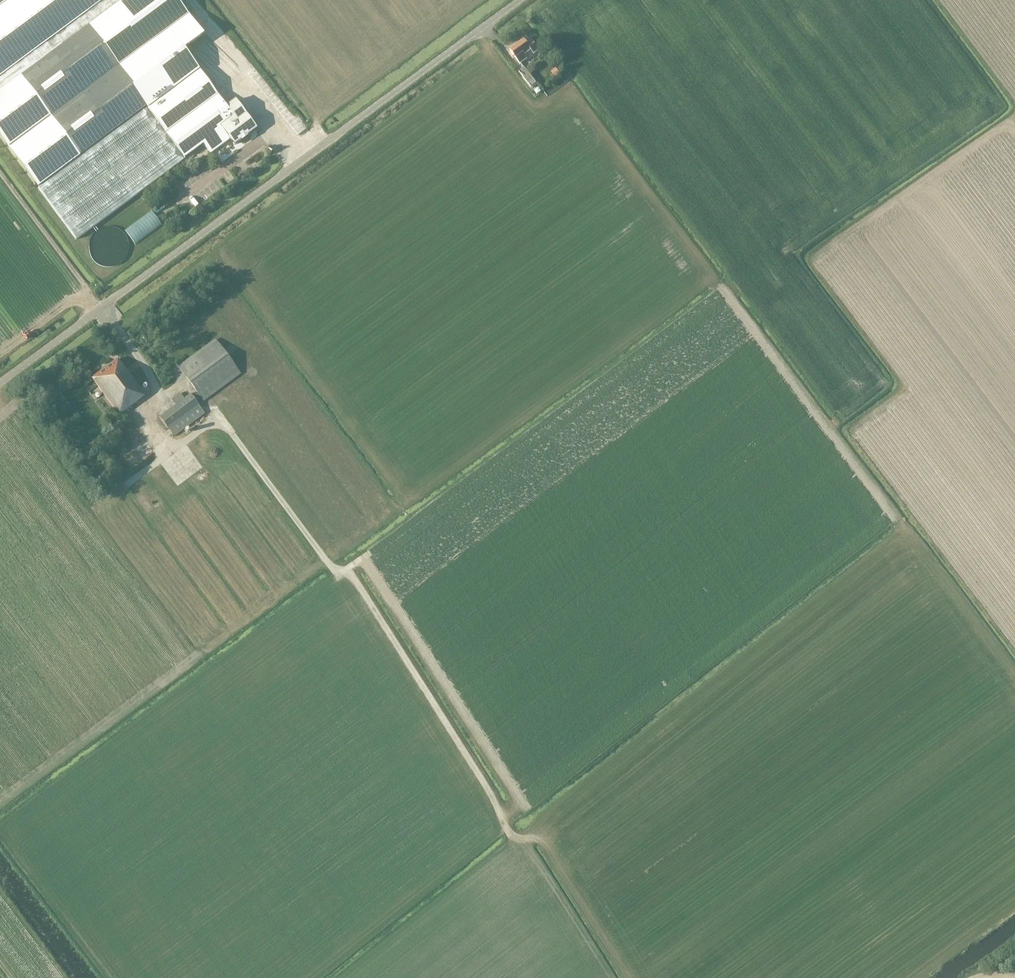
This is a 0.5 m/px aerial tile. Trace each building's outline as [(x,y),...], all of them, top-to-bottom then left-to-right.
[(37,188),(75,239),(157,179),(184,159),(183,158),(202,144),(209,154),(229,139),(233,144),(239,140),(246,136),(245,135),(255,129),(249,120),(234,100),(224,107),(183,50),(202,36),(176,0),(0,0),(0,138),(37,188)] [(530,50),(533,54),(539,50),(531,39),(526,43),(523,39),(509,49),(519,64),(526,59),(524,55),(530,50)] [(530,87),(536,82),(524,67),(518,71),(530,87)] [(559,73),(555,68),(551,72),(554,77),(559,73)] [(135,237),(161,218),(154,209),(128,228),(135,237)] [(201,399),(203,401),(240,374),(214,339),(177,366),(196,393),(191,397),(189,393),(183,399),(179,393),(170,400),(174,405),(158,417),(173,437),(204,413),(196,403),(201,399)] [(136,401),(144,395),(117,358),(90,378),(118,416),(137,402),(136,401)]
